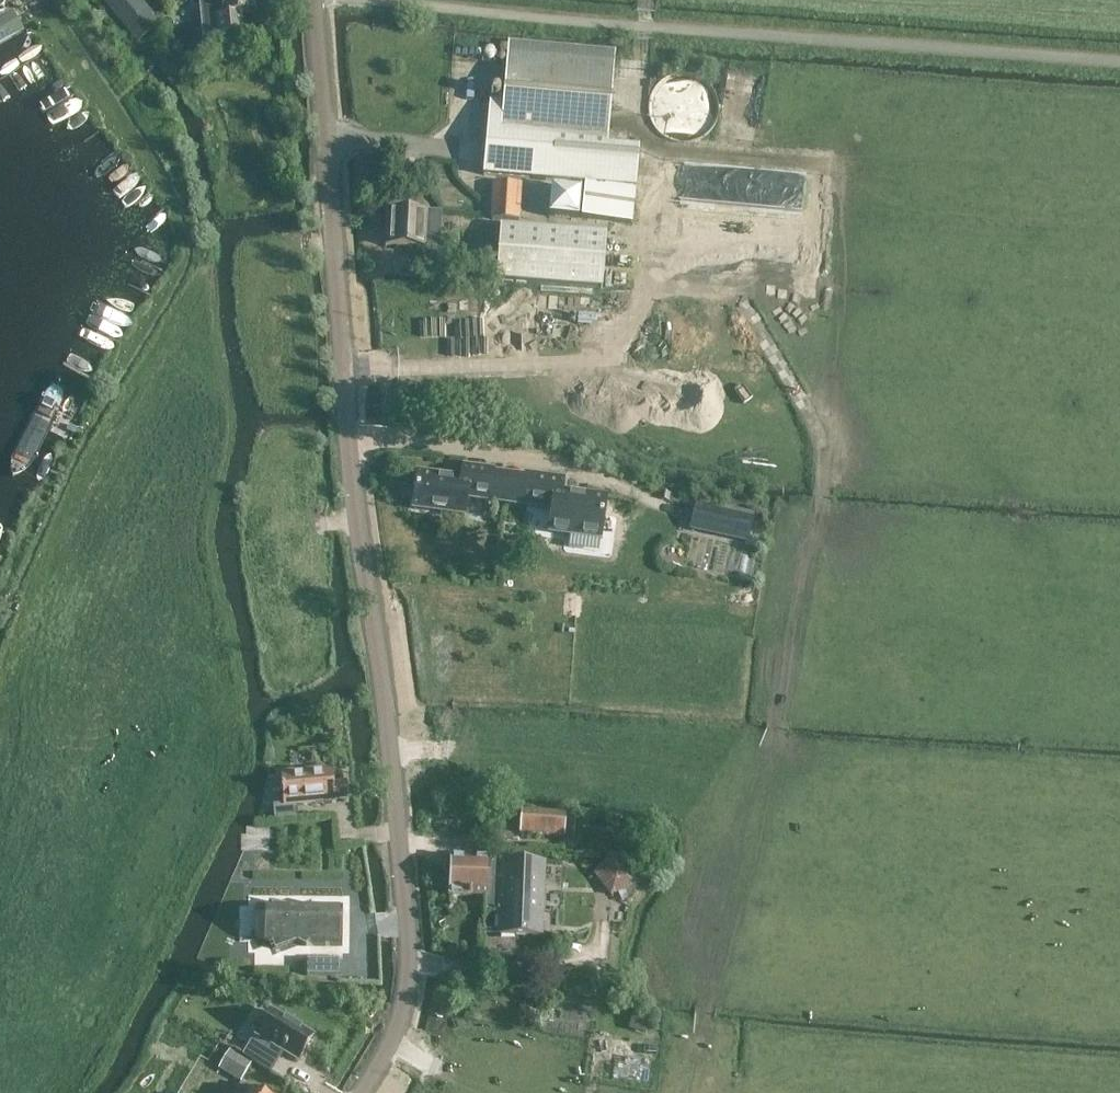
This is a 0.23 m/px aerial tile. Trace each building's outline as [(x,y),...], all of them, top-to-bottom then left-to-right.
[(143,0),(102,0),(110,10),(109,10),(137,42),(161,22),(143,0)] [(198,0),(202,35),(243,32),(242,14),(254,12),(253,0),(199,0),(198,0)] [(12,17),(0,24),(0,50),(26,85),(49,71),(12,17)] [(508,43),(502,102),(489,101),(483,175),(584,183),(581,218),(631,223),(634,188),(635,188),(638,150),(607,147),(615,52),(508,43)] [(518,221),(520,185),(494,183),(492,219),(518,221)] [(578,221),(582,190),(552,186),(547,217),(578,221)] [(438,249),(440,213),(440,212),(406,210),(388,209),(385,246),(426,248),(438,249)] [(500,226),(495,279),(600,290),(606,237),(500,226)] [(20,492),(37,500),(76,418),(60,409),(20,492)] [(461,479),(417,473),(413,508),(464,515),(466,498),(505,503),(509,474),(493,472),(493,470),(463,466),(461,479)] [(525,475),(525,476),(509,474),(505,503),(552,509),(549,532),(600,539),(606,498),(562,492),(563,480),(525,475)] [(752,519),(738,516),(695,506),(690,528),(733,537),(747,540),(752,519)] [(330,718),(330,729),(340,729),(340,718),(330,718)] [(332,770),(281,775),(282,787),(281,787),(281,792),(282,792),(283,805),(285,805),(296,804),(340,800),(347,799),(346,784),(333,785),(332,770)] [(297,817),(296,804),(285,805),(283,805),(273,805),(274,819),(297,817)] [(520,834),(573,837),(575,815),(522,812),(520,834)] [(545,862),(450,859),(449,895),(484,897),(484,912),(499,914),(498,934),(542,937),(545,862)] [(598,891),(627,890),(627,872),(598,873),(598,891)] [(342,914),(340,914),(340,907),(292,907),(272,903),(271,907),(257,906),(257,942),(271,942),(275,951),(297,942),(306,946),(310,942),(339,942),(339,923),(342,914)] [(339,976),(339,961),(307,960),(307,976),(339,976)] [(252,1041),(243,1056),(271,1073),(280,1058),(279,1057),(282,1052),(297,1061),(312,1037),(271,1012),(256,1036),(257,1037),(254,1042),(252,1041)] [(632,1013),(628,1031),(645,1034),(648,1016),(632,1013)] [(595,1035),(595,1038),(590,1080),(650,1086),(655,1042),(595,1035)] [(251,1064),(230,1051),(219,1068),(240,1081),(251,1064)]
